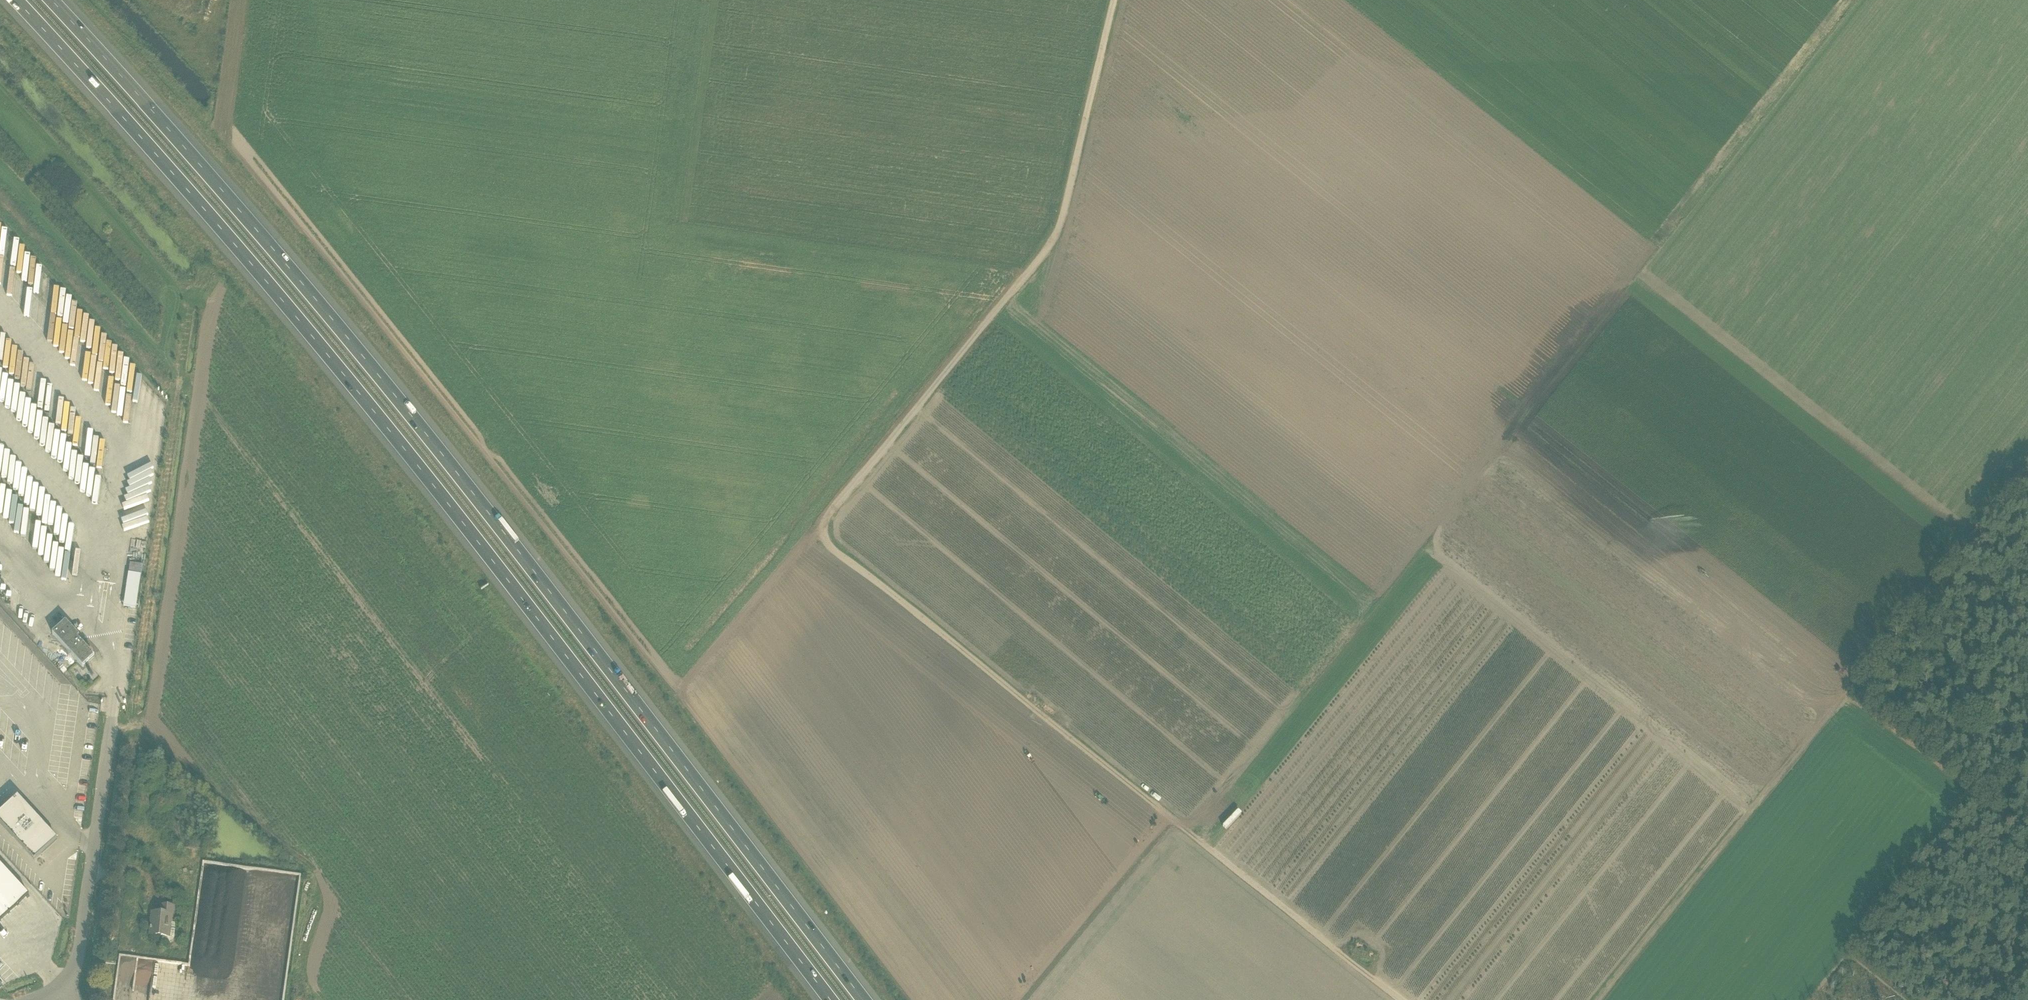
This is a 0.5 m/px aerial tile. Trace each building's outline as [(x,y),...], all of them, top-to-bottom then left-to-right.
[(138,607),(144,564),(131,563),(126,606),(138,607)] [(78,638),(79,636),(66,621),(52,633),(83,667),(94,656),(78,638)] [(57,839),(19,797),(0,814),(0,822),(34,860),(57,839)] [(0,865),(0,917),(26,894),(0,865)] [(151,936),(174,937),(175,904),(161,904),(161,911),(152,911),(151,936)] [(1944,964),(1938,973),(1945,979),(1952,970),(1944,964)]
